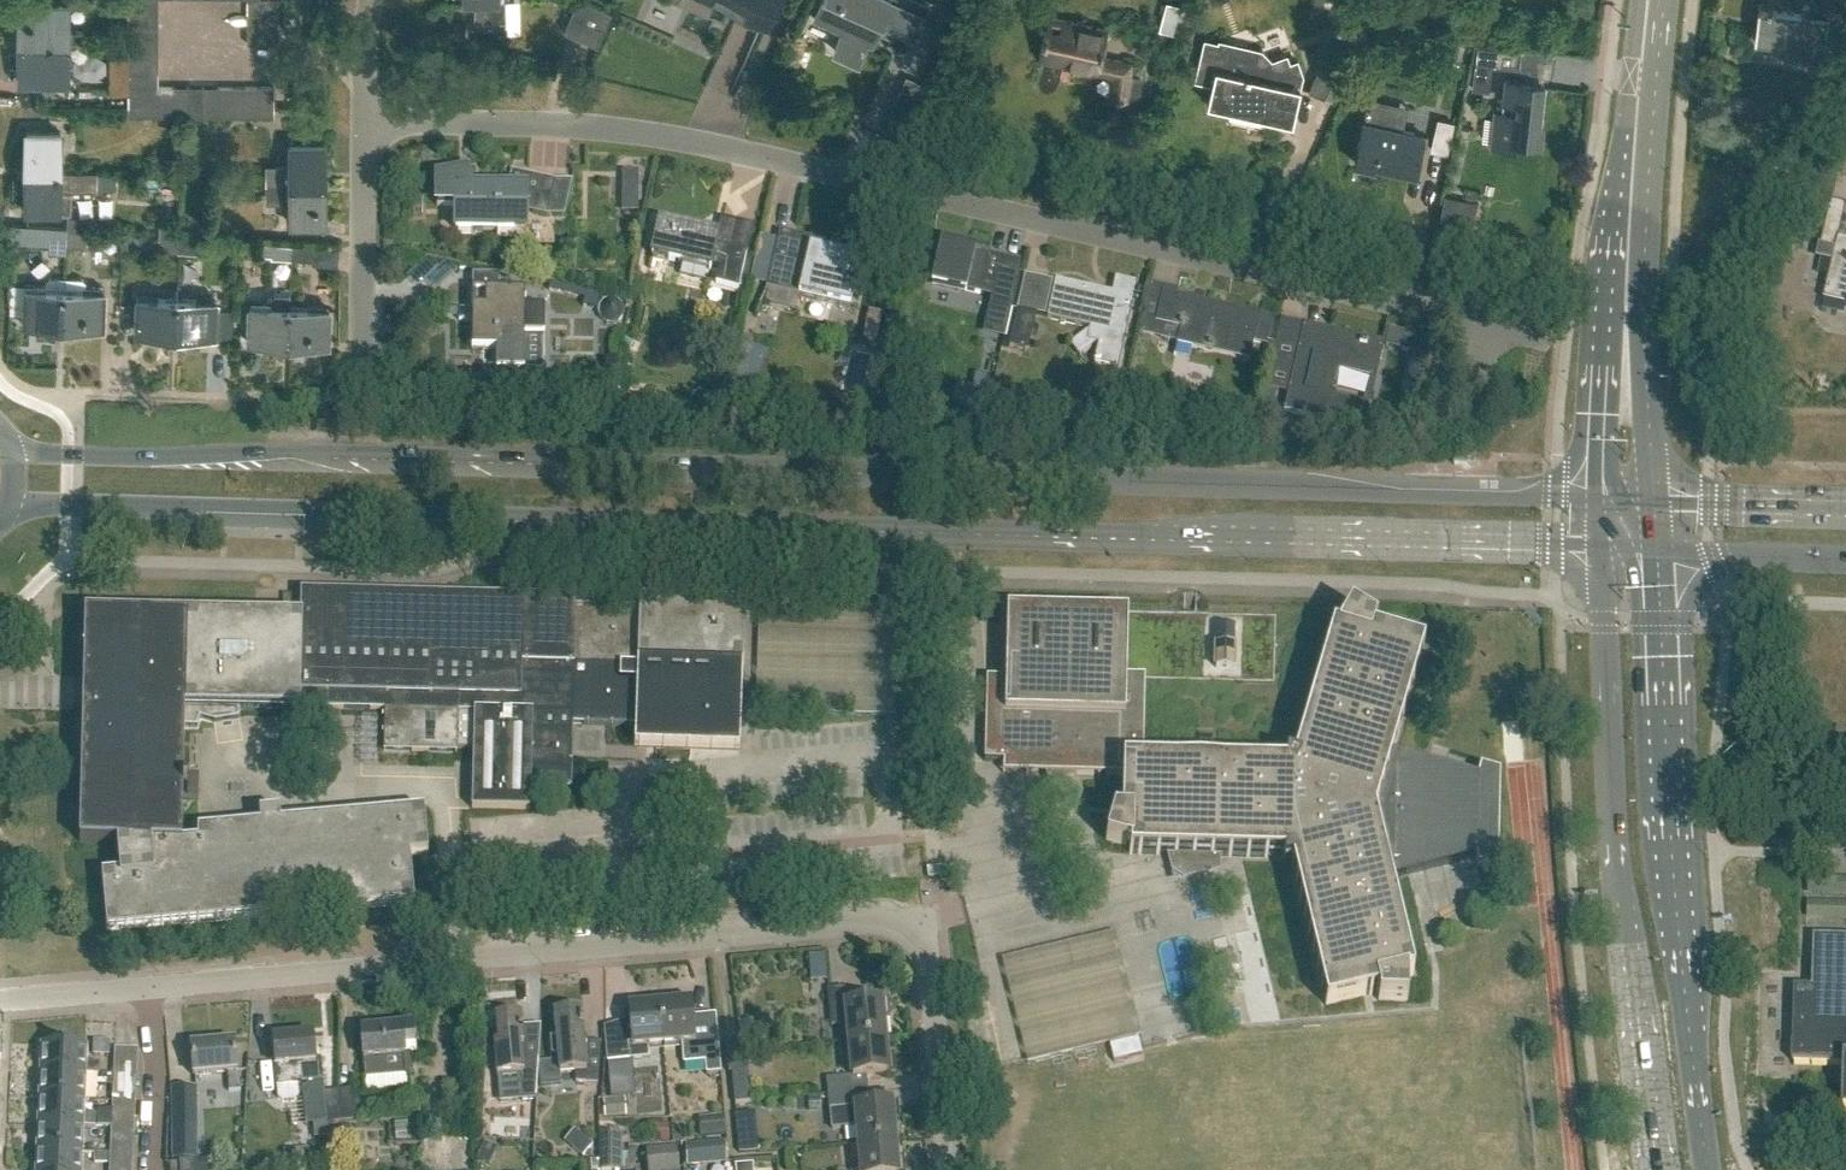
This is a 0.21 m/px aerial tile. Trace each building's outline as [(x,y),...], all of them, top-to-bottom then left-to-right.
[(159,0),(128,0),(128,11),(159,11),(159,0)] [(277,13),(277,0),(247,0),(247,12),(277,13)] [(464,2),(474,2),(475,21),(504,20),(503,1),(498,1),(498,0),(464,0),(464,2)] [(612,11),(586,0),(577,0),(564,31),(598,45),(612,11)] [(775,0),(715,0),(765,23),(775,0)] [(872,45),(882,21),(913,35),(927,6),(914,0),(823,0),(814,18),(842,31),(834,50),(857,61),(866,42),(872,45)] [(1808,14),(1777,10),(1778,7),(1772,6),(1772,9),(1763,8),(1763,7),(1761,7),(1757,39),(1759,40),(1760,38),(1788,41),(1785,62),(1812,64),(1816,47),(1818,48),(1818,45),(1829,46),(1830,39),(1840,40),(1843,19),(1837,14),(1843,0),(1815,0),(1808,14)] [(68,41),(68,42),(85,42),(85,41),(85,32),(68,32),(69,2),(19,1),(19,40),(68,41)] [(1173,32),(1181,5),(1167,1),(1160,28),(1173,32)] [(128,26),(159,26),(159,11),(128,11),(128,26)] [(277,28),(277,13),(247,12),(247,28),(277,28)] [(1100,56),(1106,29),(1048,16),(1039,56),(1064,61),(1065,55),(1083,59),(1081,68),(1112,75),(1110,97),(1127,99),(1131,63),(1100,56)] [(158,41),(159,26),(128,26),(128,41),(158,41)] [(277,43),(277,28),(247,28),(247,43),(277,43)] [(68,81),(68,42),(68,41),(19,40),(19,81),(68,81)] [(1221,44),(1205,40),(1195,80),(1211,84),(1207,103),(1292,123),(1303,75),(1296,61),(1287,66),(1283,56),(1269,63),(1263,50),(1221,41),(1221,44)] [(158,56),(158,41),(128,41),(128,56),(158,56)] [(1343,73),(1353,51),(1331,42),(1309,92),(1325,99),(1337,70),(1343,73)] [(1519,52),(1476,48),(1474,64),(1519,69),(1524,74),(1544,77),(1544,76),(1547,77),(1552,72),(1554,52),(1520,48),(1519,52)] [(158,71),(158,56),(128,56),(128,71),(158,71)] [(158,86),(158,71),(128,71),(128,101),(158,101),(158,86)] [(1538,124),(1543,86),(1543,82),(1504,78),(1502,100),(1501,111),(1494,110),(1491,143),(1514,146),(1515,140),(1540,143),(1542,124),(1538,124)] [(173,116),(173,86),(158,86),(158,101),(128,101),(128,116),(173,116)] [(188,116),(188,86),(173,86),(173,116),(188,116)] [(203,116),(203,86),(188,86),(188,116),(203,116)] [(218,116),(218,86),(203,86),(203,116),(218,116)] [(243,116),(243,86),(218,86),(218,116),(243,116)] [(258,116),(258,86),(243,86),(243,116),(258,116)] [(258,86),(258,116),(274,116),(274,86),(258,86)] [(894,102),(887,118),(908,127),(915,111),(894,102)] [(1448,155),(1455,122),(1437,118),(1430,151),(1448,155)] [(1401,130),(1379,125),(1376,138),(1360,134),(1354,162),(1372,166),(1373,162),(1414,171),(1423,133),(1401,128),(1401,130)] [(26,172),(60,172),(60,171),(60,132),(26,132),(26,172)] [(265,183),(324,183),(323,143),(289,144),(289,165),(275,165),(275,167),(265,167),(265,183)] [(97,190),(97,171),(60,171),(60,172),(26,172),(26,212),(71,212),(71,190),(97,190)] [(508,189),(470,189),(467,172),(437,178),(437,207),(456,207),(455,230),(525,231),(525,211),(547,216),(555,182),(512,172),(508,189)] [(324,183),(265,183),(265,197),(276,197),(276,202),(290,202),(290,223),(324,223),(324,183)] [(1444,196),(1436,230),(1470,238),(1478,204),(1444,196)] [(1837,238),(1845,205),(1830,202),(1820,245),(1834,249),(1822,298),(1845,304),(1845,240),(1837,238)] [(80,218),(79,232),(87,233),(91,233),(92,219),(80,218)] [(722,219),(718,236),(659,223),(651,256),(710,270),(711,267),(726,270),(723,284),(741,288),(744,274),(726,270),(737,223),(722,219)] [(160,237),(180,239),(181,226),(160,224),(160,237)] [(27,225),(26,242),(65,245),(66,231),(67,228),(27,225)] [(201,227),(181,226),(180,239),(200,240),(201,227)] [(86,246),(87,233),(79,232),(66,231),(65,245),(86,246)] [(743,267),(759,269),(766,233),(749,231),(743,267)] [(766,288),(850,308),(861,259),(810,248),(812,240),(779,232),(766,288)] [(159,251),(179,252),(180,239),(160,237),(159,251)] [(200,240),(180,239),(179,252),(199,254),(200,240)] [(272,244),(271,258),(290,259),(291,246),(272,244)] [(1008,310),(1019,263),(941,245),(932,283),(992,297),(990,306),(1008,310)] [(312,247),(291,246),(290,259),(311,261),(312,247)] [(457,309),(457,319),(472,319),(471,350),(496,350),(496,371),(524,371),(524,333),(544,333),(544,309),(525,309),(525,292),(508,292),(508,282),(499,282),(499,276),(472,276),(472,310),(457,309)] [(63,324),(65,278),(50,278),(45,283),(44,289),(25,288),(24,322),(63,324)] [(65,278),(63,324),(103,325),(105,291),(86,290),(87,284),(82,279),(65,278)] [(1113,294),(1056,281),(1047,318),(1090,328),(1087,342),(1099,344),(1094,364),(1116,369),(1135,286),(1115,282),(1113,294)] [(198,285),(198,299),(177,298),(176,333),(216,334),(218,286),(198,285)] [(176,333),(177,298),(177,289),(153,288),(148,297),(137,297),(136,331),(176,333)] [(1274,319),(1163,293),(1161,301),(1153,335),(1179,341),(1178,345),(1250,361),(1254,342),(1268,346),(1274,319)] [(289,307),(290,307),(290,295),(278,294),(273,299),(273,307),(249,306),(248,340),(288,341),(289,307)] [(329,309),(290,307),(289,307),(288,341),(328,343),(329,309)] [(1028,351),(1037,314),(1016,309),(1007,346),(1028,351)] [(1341,371),(1376,379),(1385,344),(1304,325),(1284,411),(1329,421),(1341,371)] [(754,363),(758,343),(737,338),(733,358),(754,363)] [(183,804),(183,790),(185,726),(197,726),(201,717),(215,721),(239,717),(239,708),(298,709),(298,713),(300,713),(300,708),(385,710),(384,751),(457,753),(457,749),(473,749),(472,809),(530,811),(531,789),(571,790),(573,725),(636,727),(636,746),(740,749),(744,605),(639,602),(639,609),(576,608),(576,600),(301,592),(301,612),(262,611),(262,609),(261,609),(261,622),(187,620),(187,617),(86,614),(84,676),(83,704),(80,842),(118,843),(121,873),(103,875),(107,931),(271,917),(271,914),(287,912),(287,915),(414,904),(415,904),(411,857),(429,855),(425,811),(281,823),(280,811),(260,813),(261,825),(199,830),(199,841),(182,842),(183,804)] [(1001,622),(1002,606),(981,606),(981,621),(1001,622)] [(1286,766),(1143,763),(1145,676),(1126,675),(1128,613),(1007,610),(1005,679),(987,679),(984,762),(1003,762),(1003,773),(1080,775),(1122,776),(1122,802),(1121,816),(1116,815),(1115,815),(1114,815),(1106,842),(1130,849),(1130,855),(1176,856),(1180,873),(1212,865),(1212,857),(1284,859),(1283,862),(1283,868),(1292,865),(1326,1006),(1363,997),(1378,994),(1379,1000),(1378,1000),(1379,1001),(1407,1002),(1408,977),(1414,976),(1390,879),(1391,879),(1394,878),(1408,874),(1476,858),(1478,867),(1498,862),(1500,773),(1481,767),(1478,776),(1411,756),(1393,751),(1424,647),(1373,632),(1375,626),(1376,625),(1351,610),(1338,631),(1333,630),(1294,760),(1286,757),(1286,766)] [(1217,627),(1217,668),(1234,668),(1234,627),(1217,627)] [(191,797),(191,791),(183,790),(183,804),(190,804),(191,797)] [(1818,817),(1817,840),(1817,848),(1845,849),(1845,818),(1818,817)] [(957,866),(940,867),(941,877),(958,875),(957,866)] [(1106,923),(992,947),(1009,1023),(1102,1003),(1107,1029),(1132,1024),(1128,1003),(1104,1008),(1101,993),(1120,989),(1106,923)] [(1815,937),(1814,991),(1797,991),(1795,1062),(1845,1063),(1845,938),(1815,937)] [(1232,943),(1205,942),(1205,958),(1232,959),(1232,943)] [(849,1042),(885,1038),(883,1019),(890,1019),(888,1000),(845,1004),(844,988),(828,989),(831,1025),(847,1024),(849,1042)] [(693,1024),(691,1002),(660,1004),(664,1046),(683,1044),(685,1065),(705,1063),(706,1074),(721,1073),(715,1017),(704,1018),(705,1023),(693,1024)] [(648,1047),(664,1046),(660,1004),(628,1007),(629,1026),(604,1028),(608,1062),(630,1060),(630,1061),(649,1059),(648,1047)] [(584,1042),(581,1011),(554,1014),(557,1038),(550,1039),(551,1057),(559,1057),(560,1073),(575,1072),(576,1082),(598,1083),(601,1043),(586,1042),(584,1042)] [(521,1101),(522,1101),(536,1100),(538,1061),(527,1062),(525,1041),(522,1041),(520,1017),(496,1019),(498,1045),(494,1046),(497,1077),(519,1075),(521,1101)] [(360,1032),(363,1059),(365,1078),(412,1074),(410,1054),(404,1055),(401,1028),(360,1032)] [(313,1036),(273,1040),(279,1100),(283,1104),(297,1102),(301,1098),(299,1085),(323,1083),(320,1060),(315,1061),(313,1036)] [(828,1094),(867,1091),(866,1076),(895,1074),(893,1056),(886,1057),(885,1038),(849,1042),(852,1077),(826,1080),(828,1094)] [(1139,1039),(1110,1046),(1114,1062),(1143,1056),(1139,1039)] [(231,1106),(242,1105),(239,1073),(237,1073),(234,1044),(222,1046),(221,1040),(190,1043),(193,1077),(227,1074),(229,1093),(230,1093),(231,1106)] [(729,1072),(743,1071),(740,1042),(726,1043),(729,1072)] [(84,1074),(100,1075),(100,1064),(84,1063),(85,1047),(43,1046),(42,1072),(84,1074)] [(114,1077),(137,1078),(137,1066),(114,1065),(114,1077)] [(736,1106),(752,1104),(749,1071),(733,1072),(736,1106)] [(83,1100),(84,1074),(42,1072),(41,1099),(83,1100)] [(114,1075),(102,1075),(101,1088),(113,1089),(136,1090),(137,1087),(137,1078),(114,1077),(114,1075)] [(198,1160),(198,1126),(198,1087),(172,1087),(172,1126),(172,1160),(198,1160)] [(339,1092),(341,1123),(357,1121),(354,1090),(339,1092)] [(859,1144),(894,1140),(893,1122),(899,1121),(898,1103),(868,1106),(867,1091),(828,1094),(829,1110),(855,1108),(859,1144)] [(326,1125),(341,1123),(339,1092),(323,1093),(326,1125)] [(82,1114),(83,1100),(41,1099),(40,1125),(82,1126),(96,1127),(96,1115),(82,1114)] [(701,1137),(726,1134),(724,1115),(699,1118),(701,1137)] [(112,1128),(135,1129),(135,1117),(112,1116),(112,1128)] [(96,1127),(82,1126),(40,1125),(39,1151),(81,1153),(81,1137),(97,1138),(97,1127),(96,1127)] [(134,1141),(135,1129),(112,1128),(111,1140),(134,1141)] [(622,1134),(600,1134),(599,1169),(621,1169),(622,1134)] [(756,1138),(737,1140),(739,1153),(757,1151),(756,1138)] [(896,1159),(894,1140),(859,1144),(861,1169),(904,1169),(903,1158),(896,1159)] [(688,1166),(728,1163),(726,1142),(686,1145),(688,1166)] [(678,1147),(646,1150),(647,1169),(680,1169),(678,1147)] [(81,1153),(39,1151),(38,1169),(96,1169),(80,1168),(81,1153)] [(110,1163),(111,1155),(93,1154),(93,1163),(110,1163)]
